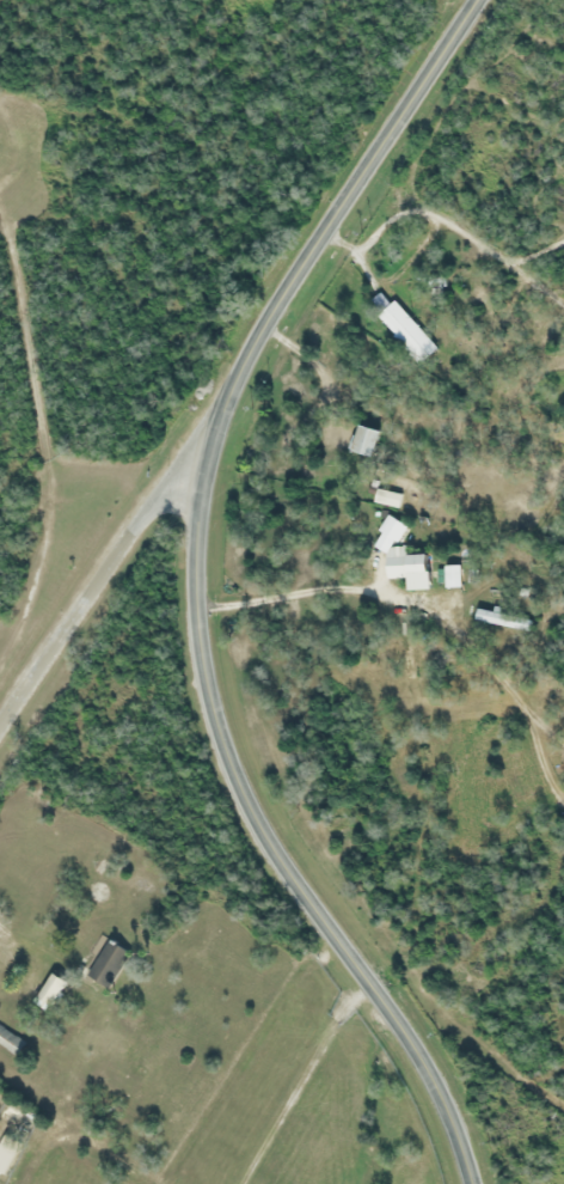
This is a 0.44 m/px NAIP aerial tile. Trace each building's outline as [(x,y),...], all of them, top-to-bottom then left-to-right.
[(435,353),(398,301),(377,315),(414,368),(435,353)] [(373,458),(380,433),(355,426),(348,451),(373,458)] [(387,578),(426,577),(426,557),(408,557),(408,547),(403,547),(402,521),(379,522),(379,549),(386,549),(387,578)] [(88,949),(99,962),(87,971),(100,988),(129,964),(106,935),(88,949)] [(65,984),(52,975),(34,1002),(47,1011),(65,984)] [(26,1046),(0,1026),(0,1047),(16,1059),(26,1046)]
